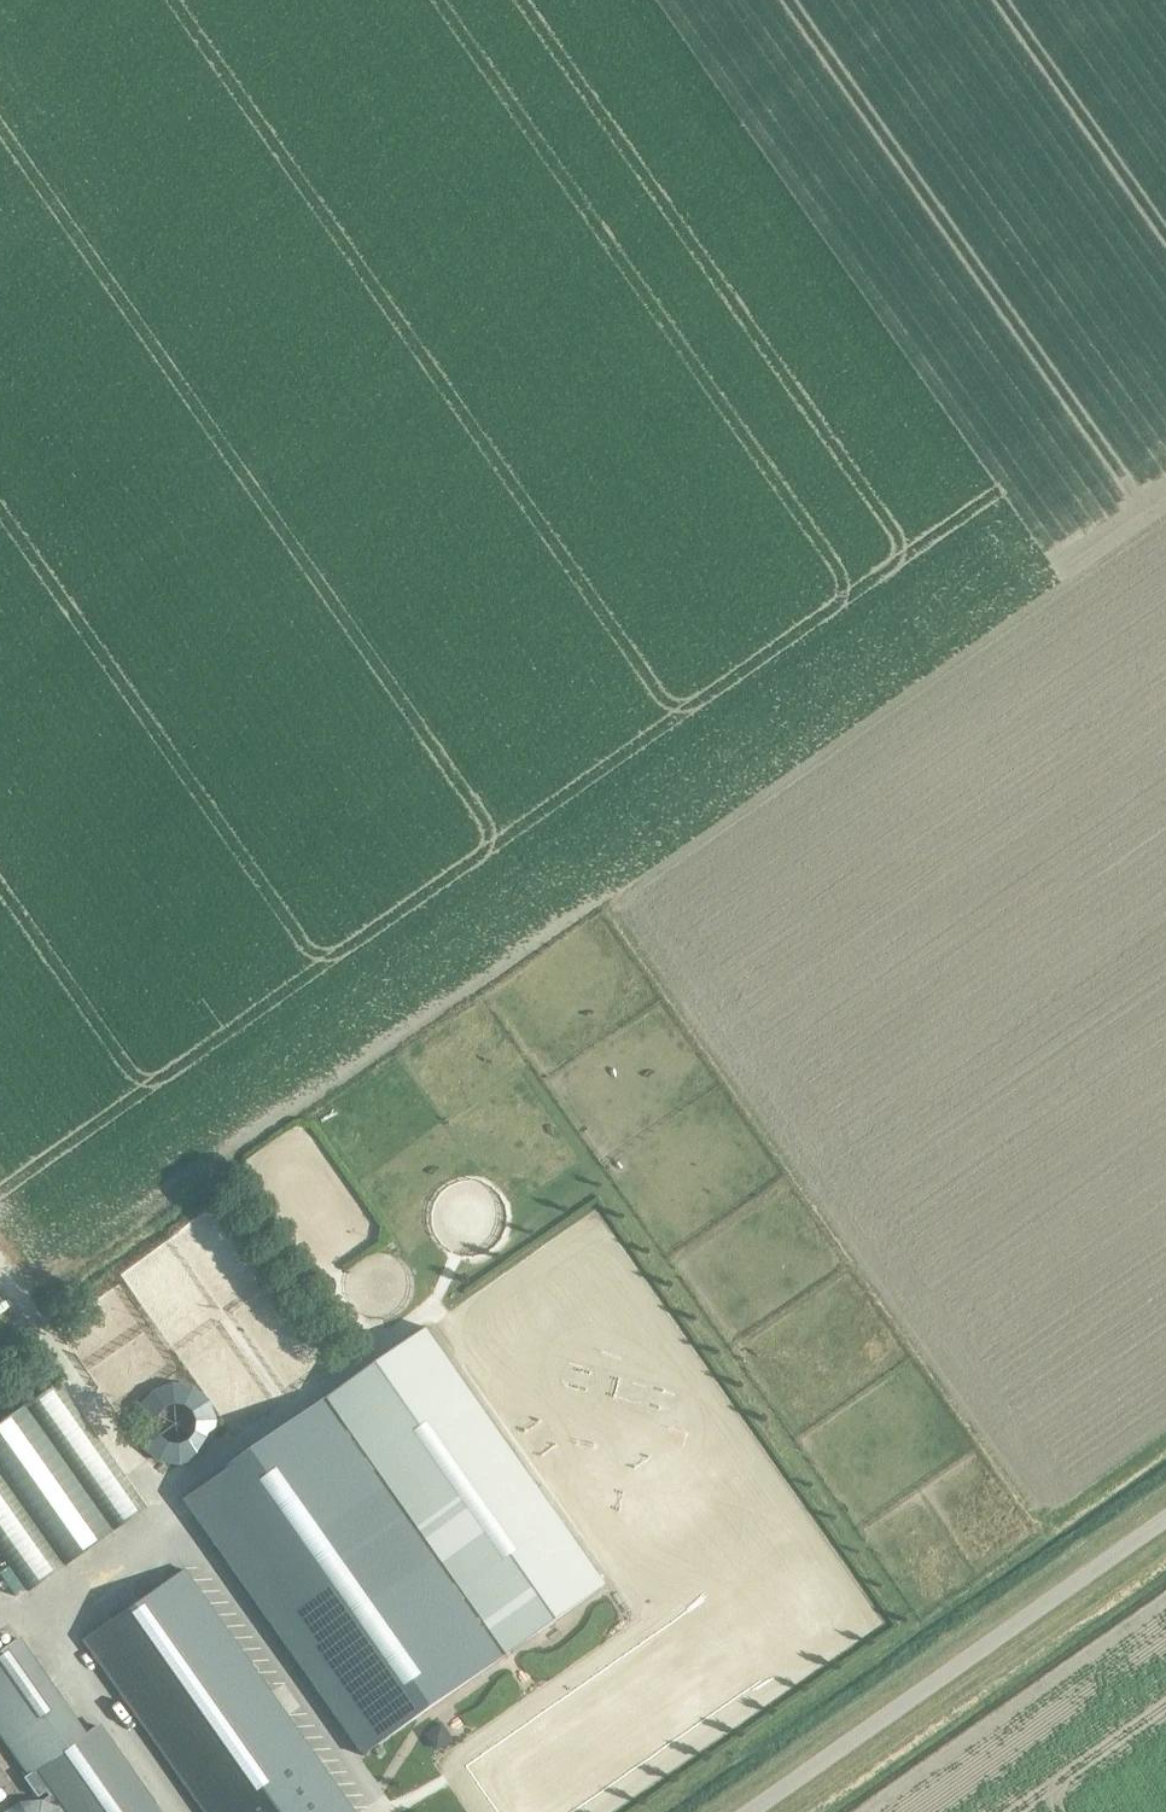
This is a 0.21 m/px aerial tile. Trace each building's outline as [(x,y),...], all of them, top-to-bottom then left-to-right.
[(183,1499),(363,1756),(607,1585),(427,1328),(183,1499)] [(118,1512),(38,1385),(14,1400),(37,1436),(44,1432),(102,1523),(118,1512)] [(0,1516),(0,1554),(20,1582),(37,1570),(0,1516)] [(204,1811),(353,1811),(184,1571),(84,1641),(204,1811)] [(96,1726),(84,1734),(18,1639),(0,1652),(0,1734),(28,1774),(24,1777),(37,1797),(46,1791),(49,1796),(53,1793),(67,1811),(156,1811),(96,1726)]
